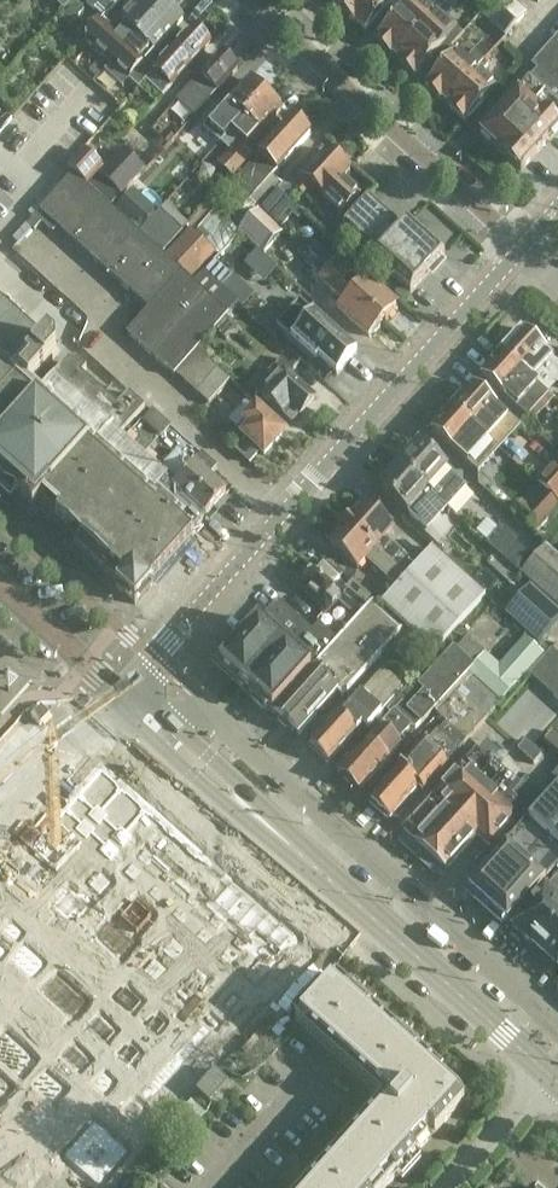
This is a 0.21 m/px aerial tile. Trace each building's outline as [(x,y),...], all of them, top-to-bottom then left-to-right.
[(67,11),(76,0),(55,0),(67,11)] [(102,56),(88,72),(96,79),(110,63),(111,64),(112,65),(166,6),(160,0),(141,0),(120,23),(124,26),(115,36),(101,23),(85,40),(102,56)] [(94,11),(103,18),(112,8),(114,9),(122,0),(90,0),(86,4),(94,11)] [(346,14),(358,0),(331,0),(346,14)] [(346,14),(365,31),(391,3),(388,0),(358,0),(346,14)] [(396,59),(440,10),(429,0),(413,0),(376,41),(396,59)] [(452,0),(449,0),(440,10),(396,59),(413,74),(415,77),(459,28),(447,17),(457,5),(452,0)] [(528,12),(514,0),(495,0),(482,15),(506,37),(528,12)] [(166,6),(112,65),(111,64),(99,78),(108,86),(121,73),(129,80),(144,63),(141,60),(150,50),(153,53),(183,21),(166,6)] [(167,57),(175,64),(169,70),(179,79),(189,68),(210,45),(193,29),(167,57)] [(540,69),(557,85),(557,41),(536,65),(540,69)] [(445,104),(476,70),(468,62),(456,52),(426,86),(445,104)] [(199,77),(179,100),(196,115),(238,70),(220,54),(199,77)] [(540,69),(480,135),(521,172),(557,131),(557,85),(540,69)] [(496,88),(481,74),(476,70),(445,104),(465,122),(496,88)] [(231,115),(239,123),(265,95),(248,80),(214,117),(222,125),(231,115)] [(265,95),(239,123),(231,133),(240,141),(218,165),(232,178),(252,156),(245,150),(282,110),(265,95)] [(293,119),(267,148),(259,156),(257,155),(235,180),(235,181),(224,194),(241,210),(253,197),(275,171),(276,172),(289,159),(310,135),(293,119)] [(122,150),(87,188),(88,188),(111,209),(145,171),(122,150)] [(304,179),(295,190),(304,199),(314,189),(325,199),(326,198),(330,201),(345,215),(354,205),(339,191),(339,192),(335,188),(350,172),(328,152),(304,178),(304,179)] [(111,209),(88,188),(87,188),(73,176),(29,225),(35,231),(43,223),(54,233),(58,227),(149,310),(127,333),(174,376),(176,373),(209,403),(229,380),(196,351),(229,315),(162,255),(137,232),(113,212),(111,209)] [(134,189),(113,212),(137,232),(153,216),(158,210),(134,189)] [(197,225),(216,202),(211,198),(192,221),(197,225)] [(372,200),(371,199),(341,232),(343,233),(367,254),(366,254),(368,255),(376,262),(376,263),(377,264),(377,263),(411,293),(411,294),(412,295),(446,257),(444,256),(422,237),(420,239),(408,228),(410,226),(409,225),(405,230),(397,223),(397,222),(396,221),(396,222),(372,200)] [(199,231),(225,247),(240,223),(214,207),(199,231)] [(259,251),(280,228),(259,208),(238,231),(259,251)] [(177,238),(153,216),(137,232),(162,255),(177,238)] [(320,264),(328,255),(314,243),(307,252),(320,264)] [(334,262),(327,270),(383,322),(397,306),(366,278),(360,285),(334,262)] [(383,322),(327,270),(319,278),(345,302),(338,309),(369,337),(383,322)] [(9,393),(17,400),(57,355),(56,346),(0,296),(0,403),(9,393)] [(300,301),(277,326),(317,362),(319,359),(337,376),(357,354),(300,301)] [(501,353),(533,382),(542,372),(553,381),(557,376),(557,361),(557,362),(522,331),(501,353)] [(301,361),(283,345),(275,354),(268,347),(257,359),(271,372),(257,388),(264,393),(261,396),(283,416),(284,415),(291,421),(298,414),(300,416),(316,399),(289,375),(301,361)] [(533,382),(501,353),(481,376),(523,414),(535,402),(524,392),(533,382)] [(135,605),(152,586),(151,584),(193,538),(192,537),(202,525),(170,496),(174,492),(176,489),(127,445),(126,446),(121,441),(145,414),(129,399),(128,400),(113,387),(103,398),(82,379),(87,374),(77,365),(68,365),(0,440),(0,480),(32,510),(39,503),(81,540),(74,547),(117,586),(115,588),(135,605)] [(472,387),(451,409),(498,451),(518,429),(472,387)] [(498,451),(451,409),(431,431),(474,470),(475,469),(479,472),(498,451)] [(265,455),(283,435),(256,410),(238,431),(248,440),(237,452),(249,463),(260,451),(265,455)] [(217,473),(153,416),(127,445),(176,489),(174,492),(206,520),(227,498),(209,481),(217,473)] [(418,446),(399,467),(429,495),(430,494),(438,500),(456,481),(418,446)] [(538,484),(557,502),(557,462),(538,484)] [(429,495),(399,467),(379,489),(408,514),(419,502),(421,504),(429,495)] [(517,501),(507,512),(528,532),(554,504),(540,491),(525,507),(517,501)] [(365,505),(347,525),(413,586),(458,627),(485,598),(433,550),(416,569),(384,540),(392,531),(365,505)] [(458,627),(347,525),(329,545),(357,570),(365,561),(396,590),(381,607),(404,628),(433,655),(458,627)] [(486,544),(522,575),(521,576),(557,608),(557,557),(547,547),(535,560),(499,529),(486,544)] [(325,615),(336,604),(355,621),(373,601),(374,600),(353,581),(345,590),(315,564),(306,574),(304,572),(295,582),(297,584),(294,587),(325,615)] [(219,664),(246,688),(304,624),(278,601),(259,622),(258,621),(219,664)] [(341,634),(272,711),(298,735),(337,692),(342,697),(404,628),(381,607),(373,601),(355,621),(342,635),(341,634)] [(304,624),(246,688),(272,711),(341,634),(331,625),(327,631),(319,624),(312,632),(304,624)] [(396,744),(409,730),(418,730),(435,711),(438,713),(467,681),(497,707),(497,706),(550,648),(551,649),(555,644),(535,626),(499,666),(498,665),(485,652),(468,638),(421,691),(412,683),(387,711),(392,716),(351,761),(346,757),(335,769),(341,774),(340,775),(360,793),(400,748),(396,744)] [(528,674),(539,684),(557,664),(557,655),(551,649),(528,674)] [(539,684),(550,694),(557,686),(557,664),(539,684)] [(366,723),(365,722),(366,720),(371,725),(404,689),(383,670),(349,707),(350,708),(340,719),(337,716),(308,747),(328,765),(366,723)] [(487,719),(497,707),(467,681),(438,713),(436,715),(437,716),(436,718),(444,725),(438,732),(437,731),(425,744),(423,742),(413,752),(408,758),(409,759),(370,802),(390,820),(413,794),(419,788),(420,789),(421,790),(466,742),(465,741),(486,718),(487,719)] [(498,800),(509,789),(515,782),(514,780),(520,773),(504,758),(498,766),(493,761),(498,755),(487,745),(480,753),(476,749),(460,766),(432,797),(402,830),(415,842),(446,870),(476,837),(497,855),(546,801),(525,782),(511,798),(516,803),(509,810),(498,800)] [(0,891),(0,1187),(58,1187),(280,935),(104,780),(0,891)] [(557,867),(557,788),(546,801),(497,855),(467,889),(506,925),(556,870),(557,867)] [(530,949),(533,952),(557,924),(557,877),(521,918),(523,920),(514,930),(523,939),(521,941),(530,949)] [(533,952),(546,964),(548,961),(555,968),(557,965),(557,924),(533,952)] [(428,1141),(422,1136),(429,1128),(435,1134),(466,1101),(430,1069),(434,1065),(337,978),(300,1019),(392,1101),(314,1187),(386,1187),(428,1141)] [(196,1090),(210,1103),(228,1082),(215,1069),(196,1090)]
